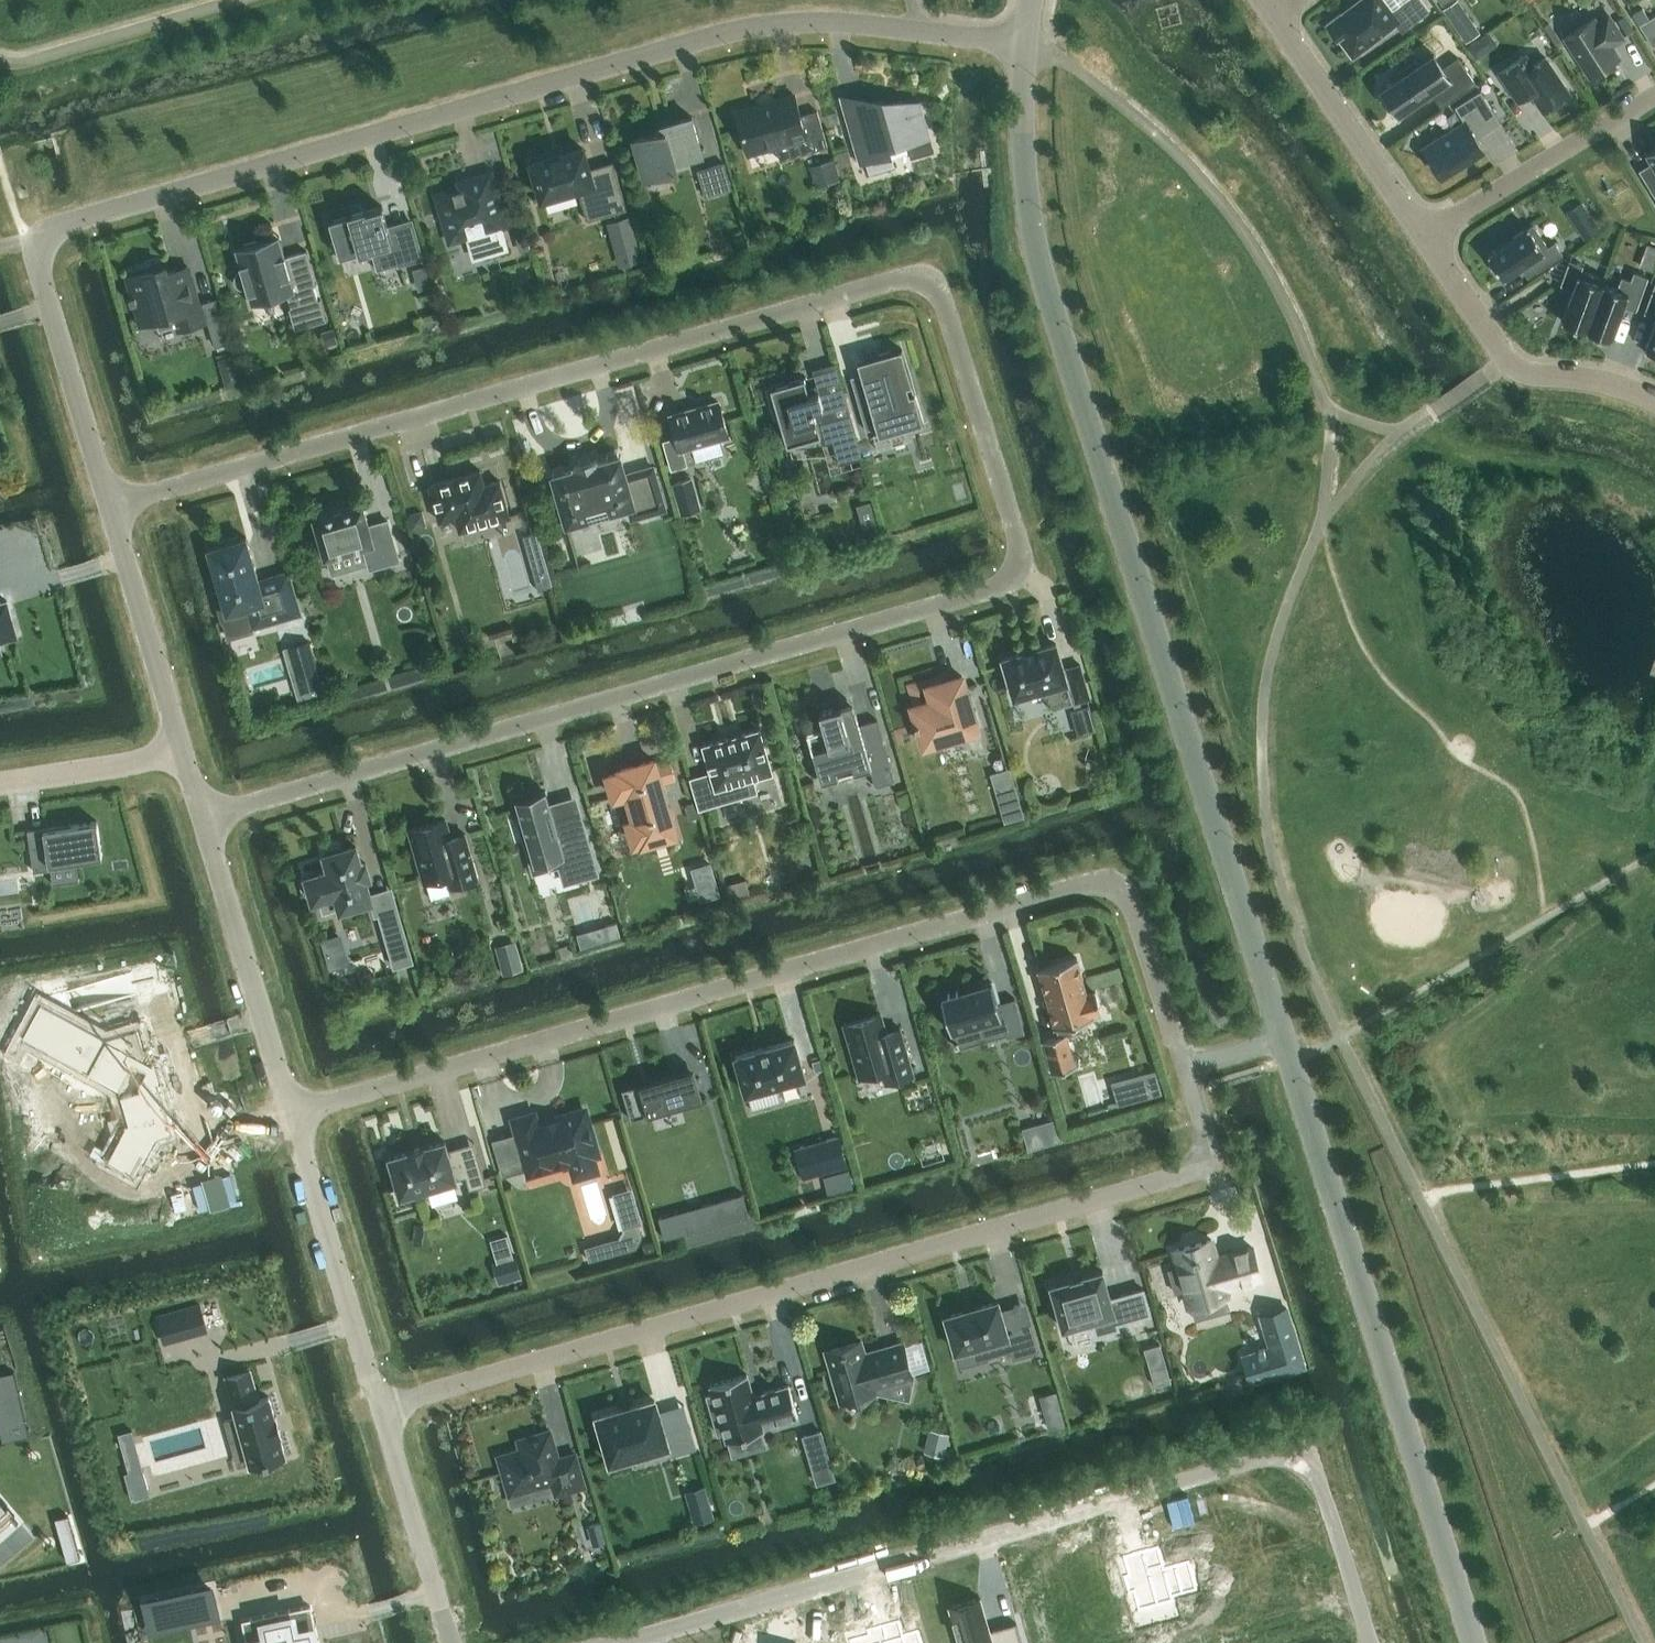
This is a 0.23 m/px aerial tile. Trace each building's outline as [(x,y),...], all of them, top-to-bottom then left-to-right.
[(1327,22),(1338,36),(1340,34),(1354,53),(1397,20),(1403,29),(1429,10),(1422,0),(1406,0),(1391,11),(1383,0),(1362,0),(1343,14),(1341,12),(1327,22)] [(1469,39),(1484,29),(1465,0),(1452,0),(1446,5),(1469,39)] [(1641,7),(1632,13),(1639,25),(1648,19),(1641,7)] [(1566,36),(1591,75),(1618,57),(1611,45),(1623,37),(1608,14),(1596,22),(1593,18),(1566,36)] [(1651,44),(1654,41),(1654,28),(1645,34),(1651,44)] [(1481,55),(1499,39),(1491,30),(1473,45),(1481,55)] [(1401,75),(1379,90),(1380,91),(1383,89),(1399,112),(1396,114),(1397,115),(1438,87),(1448,101),(1440,106),(1441,107),(1475,84),(1457,57),(1456,58),(1457,59),(1442,70),(1432,56),(1434,54),(1433,53),(1418,63),(1416,59),(1398,71),(1401,75)] [(1520,104),(1533,95),(1544,110),(1570,92),(1546,56),(1533,65),(1526,54),(1499,72),(1520,104)] [(1480,90),(1454,106),(1463,120),(1422,146),(1440,175),(1482,148),(1471,130),(1494,115),(1499,123),(1500,123),(1480,90)] [(827,146),(817,110),(800,115),(794,94),(736,111),(748,153),(776,145),(781,160),(827,146)] [(911,157),(934,151),(920,102),(905,106),(903,100),(884,105),(882,99),(865,104),(863,98),(844,103),(842,97),(841,97),(860,163),(865,162),(869,175),(894,167),(888,148),(906,143),(911,157)] [(675,162),(703,154),(692,116),(672,121),(674,127),(634,139),(645,177),(677,168),(675,162)] [(626,208),(613,161),(588,169),(582,147),(563,153),(562,152),(551,155),(551,156),(532,162),(542,198),(578,187),(587,219),(626,208)] [(1645,153),(1654,169),(1654,147),(1645,153)] [(840,179),(834,159),(809,166),(815,186),(840,179)] [(705,196),(731,188),(723,162),(697,170),(705,196)] [(499,224),(504,223),(490,174),(471,179),(473,185),(439,195),(449,229),(453,243),(469,238),(474,256),(506,247),(499,224)] [(1591,216),(1581,201),(1565,211),(1576,226),(1591,216)] [(329,220),(340,256),(370,247),(376,269),(397,264),(397,265),(399,265),(398,263),(421,257),(412,222),(388,229),(382,205),(329,220)] [(619,242),(635,238),(629,218),(614,222),(619,242)] [(1532,223),(1487,253),(1491,259),(1488,261),(1496,274),(1500,272),(1504,277),(1529,260),(1536,271),(1562,253),(1554,241),(1547,246),(1532,223)] [(245,288),(246,288),(249,287),(251,291),(248,292),(251,303),(260,300),(261,302),(280,296),(280,295),(287,293),(290,306),(288,307),(294,328),(326,319),(320,298),(318,299),(314,285),(316,284),(306,250),(285,256),(278,234),(235,247),(240,264),(243,264),(244,268),(241,269),(239,270),(237,271),(236,272),(235,274),(234,274),(234,276),(234,278),(234,279),(234,281),(234,282),(235,283),(236,284),(237,286),(239,287),(241,288),(243,288),(245,288)] [(1604,278),(1580,270),(1582,264),(1569,259),(1560,284),(1572,289),(1561,319),(1561,318),(1560,320),(1586,329),(1604,278)] [(134,294),(130,296),(131,301),(134,300),(139,317),(143,315),(145,320),(155,317),(159,329),(177,324),(179,328),(204,321),(188,265),(153,275),(151,271),(129,277),(134,294)] [(413,268),(417,281),(427,278),(423,265),(413,268)] [(1602,283),(1586,329),(1610,338),(1622,307),(1634,311),(1647,276),(1633,271),(1630,280),(1621,277),(1617,289),(1602,283)] [(1643,312),(1654,316),(1654,280),(1643,312)] [(214,346),(229,342),(216,298),(201,302),(214,346)] [(1645,346),(1644,347),(1647,348),(1645,353),(1654,356),(1654,319),(1645,346)] [(876,427),(878,435),(923,422),(901,348),(857,361),(860,373),(850,376),(865,430),(876,427)] [(787,444),(819,434),(822,444),(832,441),(839,464),(862,457),(842,389),(820,395),(819,391),(809,394),(804,376),(765,388),(774,418),(779,417),(787,444)] [(728,435),(718,401),(670,415),(677,437),(663,441),(671,468),(686,464),(682,448),(728,435)] [(665,508),(652,466),(626,474),(620,455),(597,461),(597,459),(574,465),(575,468),(552,474),(566,524),(633,504),(636,516),(665,508)] [(459,530),(509,515),(499,479),(484,484),(480,470),(429,484),(439,520),(455,515),(459,530)] [(676,479),(684,511),(705,506),(697,474),(676,479)] [(369,568),(398,559),(387,519),(369,524),(362,503),(344,508),(344,507),(331,511),(331,512),(313,517),(324,556),(363,545),(369,568)] [(288,570),(258,579),(246,537),(237,539),(237,536),(215,542),(216,545),(208,547),(220,590),(214,592),(221,619),(248,611),(252,626),(300,613),(288,570)] [(15,632),(6,600),(0,601),(0,636),(15,632)] [(295,676),(317,670),(309,640),(287,646),(295,676)] [(1002,659),(1013,697),(1045,688),(1051,709),(1089,698),(1079,664),(1062,669),(1055,644),(1002,659)] [(943,739),(977,729),(961,676),(929,686),(927,680),(911,685),(916,705),(912,706),(917,722),(914,723),(916,727),(918,726),(921,738),(941,733),(943,739)] [(1092,701),(1074,706),(1080,732),(1099,728),(1092,701)] [(842,712),(840,706),(819,712),(823,727),(806,732),(821,782),(869,768),(875,787),(894,781),(876,720),(859,725),(854,709),(842,712)] [(710,773),(690,778),(699,808),(720,802),(716,788),(734,783),(738,797),(756,791),(752,778),(771,772),(759,729),(702,745),(710,773)] [(628,821),(634,843),(641,841),(641,843),(646,842),(647,845),(671,838),(670,835),(674,833),(660,783),(675,779),(669,759),(654,763),(653,759),(620,769),(620,771),(607,775),(614,797),(630,792),(637,818),(628,821)] [(1009,818),(1022,814),(1014,787),(1001,790),(1009,818)] [(545,790),(515,799),(534,864),(569,854),(576,879),(599,873),(583,820),(557,828),(545,790)] [(444,819),(409,829),(424,882),(446,876),(449,887),(477,878),(465,833),(463,834),(450,837),(444,819)] [(45,844),(30,846),(33,871),(50,868),(50,864),(102,856),(97,821),(43,829),(45,844)] [(335,894),(339,910),(371,900),(364,878),(369,876),(365,862),(360,864),(355,845),(340,849),(339,845),(326,848),(327,853),(324,854),(328,870),(305,876),(312,900),(335,894)] [(378,913),(393,966),(411,961),(396,908),(378,913)] [(520,939),(502,942),(505,970),(524,967),(520,939)] [(1086,993),(1076,958),(1038,969),(1054,1028),(1055,1028),(1057,1037),(1042,1041),(1051,1074),(1075,1067),(1066,1036),(1083,1031),(1080,1020),(1093,1017),(1092,1015),(1101,1012),(1095,991),(1086,993)] [(992,982),(941,996),(950,1030),(981,1022),(985,1037),(1004,1032),(1005,1037),(1024,1032),(1015,998),(998,1003),(992,982)] [(38,1004),(20,1038),(113,1088),(124,1123),(119,1124),(120,1127),(110,1145),(138,1160),(151,1136),(164,1132),(150,1083),(154,1082),(143,1047),(139,1048),(133,1029),(102,1038),(38,1004)] [(879,1014),(844,1024),(859,1077),(881,1071),(884,1083),(913,1074),(900,1028),(898,1029),(885,1032),(879,1014)] [(804,1076),(794,1039),(735,1056),(745,1093),(804,1076)] [(692,1068),(622,1089),(631,1119),(701,1098),(692,1068)] [(1139,1098),(1162,1092),(1156,1069),(1133,1075),(1139,1098)] [(532,1114),(514,1119),(529,1171),(572,1159),(574,1166),(591,1161),(589,1154),(595,1152),(583,1110),(535,1123),(532,1114)] [(477,1154),(450,1162),(444,1142),(445,1142),(444,1141),(443,1141),(443,1142),(424,1147),(424,1146),(409,1150),(409,1151),(391,1157),(390,1156),(389,1157),(389,1159),(390,1159),(400,1194),(399,1194),(400,1196),(402,1195),(454,1180),(456,1179),(465,1176),(469,1189),(486,1184),(477,1154)] [(502,1175),(522,1169),(518,1157),(499,1163),(502,1175)] [(636,1184),(619,1187),(628,1233),(589,1241),(592,1256),(648,1244),(636,1184)] [(743,1192),(679,1210),(686,1232),(749,1213),(743,1192)] [(1252,1246),(1216,1256),(1211,1239),(1173,1249),(1178,1266),(1168,1269),(1175,1292),(1184,1289),(1189,1306),(1227,1296),(1225,1288),(1260,1277),(1252,1246)] [(515,1255),(492,1262),(498,1283),(522,1276),(515,1255)] [(1053,1284),(1050,1285),(1051,1287),(1062,1325),(1062,1328),(1092,1319),(1096,1334),(1118,1328),(1117,1323),(1150,1313),(1143,1288),(1110,1298),(1102,1273),(1103,1273),(1102,1270),(1099,1271),(1082,1276),(1082,1277),(1071,1280),(1071,1279),(1053,1284)] [(997,1301),(946,1316),(956,1349),(981,1342),(985,1357),(1009,1350),(1012,1358),(1039,1351),(1030,1321),(1005,1328),(997,1301)] [(155,1316),(163,1345),(208,1333),(200,1304),(155,1316)] [(1269,1346),(1243,1353),(1252,1383),(1303,1368),(1288,1318),(1263,1325),(1269,1346)] [(863,1354),(859,1341),(824,1351),(839,1402),(874,1391),(873,1388),(911,1377),(901,1343),(870,1352),(863,1354)] [(1159,1367),(1158,1379),(1169,1379),(1170,1346),(1151,1346),(1150,1367),(1159,1367)] [(0,1374),(0,1413),(2,1423),(24,1418),(13,1371),(0,1374)] [(237,1416),(224,1420),(230,1442),(243,1438),(250,1463),(284,1454),(278,1433),(280,1432),(279,1428),(277,1428),(275,1421),(277,1421),(275,1416),(274,1417),(268,1396),(257,1399),(249,1371),(226,1377),(237,1416)] [(746,1373),(709,1384),(712,1393),(706,1395),(717,1433),(723,1431),(726,1441),(763,1430),(761,1425),(797,1415),(788,1384),(753,1395),(746,1373)] [(654,1400),(597,1416),(610,1462),(665,1446),(668,1456),(696,1448),(690,1428),(664,1435),(654,1400)] [(944,1455),(949,1432),(934,1429),(928,1452),(944,1455)] [(149,1495),(131,1430),(113,1435),(131,1500),(149,1495)] [(518,1449),(497,1455),(508,1494),(551,1481),(555,1493),(582,1485),(573,1453),(556,1458),(548,1430),(527,1436),(515,1440),(518,1449)] [(827,1460),(819,1431),(802,1436),(810,1465),(827,1460)] [(602,1522),(589,1525),(595,1544),(607,1541),(602,1522)] [(1157,1546),(1123,1556),(1128,1575),(1124,1576),(1129,1593),(1133,1592),(1138,1610),(1172,1601),(1171,1597),(1196,1590),(1188,1561),(1164,1568),(1157,1546)] [(210,1587),(145,1601),(151,1628),(185,1621),(184,1613),(195,1611),(196,1619),(216,1615),(210,1587)] [(949,1606),(959,1642),(1021,1642),(1015,1622),(989,1630),(980,1597),(949,1606)] [(241,1618),(246,1642),(252,1641),(252,1642),(319,1642),(318,1638),(313,1639),(311,1628),(316,1627),(311,1604),(241,1618)] [(849,1640),(850,1642),(921,1642),(917,1631),(902,1635),(898,1620),(866,1630),(868,1635),(849,1640)]
